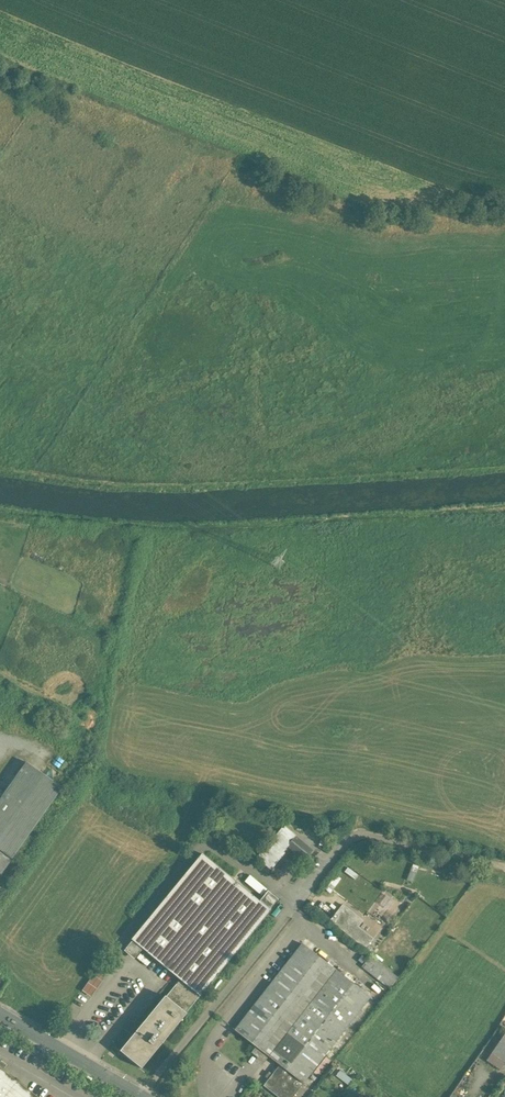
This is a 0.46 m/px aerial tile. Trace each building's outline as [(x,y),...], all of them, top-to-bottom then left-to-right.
[(27,762),(11,785),(47,810),(63,788),(27,762)] [(11,785),(6,792),(0,800),(0,849),(13,858),(47,810),(11,785)] [(313,851),(295,837),(287,846),(305,861),(313,851)] [(278,839),(260,860),(269,867),(287,846),(278,839)] [(13,858),(0,849),(0,876),(13,858)] [(259,901),(202,854),(131,940),(180,980),(200,997),(271,911),(270,910),(259,901)] [(413,865),(406,881),(413,883),(419,867),(413,865)] [(330,894),(341,879),(335,875),(325,890),(330,894)] [(259,901),(270,910),(278,899),(268,891),(259,901)] [(365,949),(373,939),(359,927),(364,921),(343,905),(330,921),(365,949)] [(302,944),(234,1031),(256,1048),(324,961),(302,944)] [(398,978),(371,956),(362,967),(390,989),(398,978)] [(327,964),(338,972),(341,967),(342,966),(336,962),(335,963),(330,959),(327,964)] [(324,961),(256,1048),(280,1066),(304,1085),(335,1045),(371,998),(360,989),(338,972),(327,964),(324,961)] [(364,984),(341,967),(338,972),(360,989),(364,984)] [(82,989),(90,995),(103,976),(95,970),(82,989)] [(180,980),(166,997),(165,996),(140,1027),(133,1022),(127,1030),(133,1035),(120,1051),(141,1069),(187,1014),(186,1013),(200,997),(180,980)] [(492,1054),(504,1062),(504,1035),(492,1054)] [(335,1045),(304,1085),(309,1089),(340,1050),(335,1045)] [(492,1054),(487,1061),(501,1070),(504,1064),(504,1062),(492,1054)] [(280,1066),(264,1086),(278,1096),(294,1096),(304,1085),(280,1066)] [(339,1066),(333,1075),(341,1081),(348,1072),(339,1066)] [(0,1068),(0,1096),(38,1096),(0,1068)]
